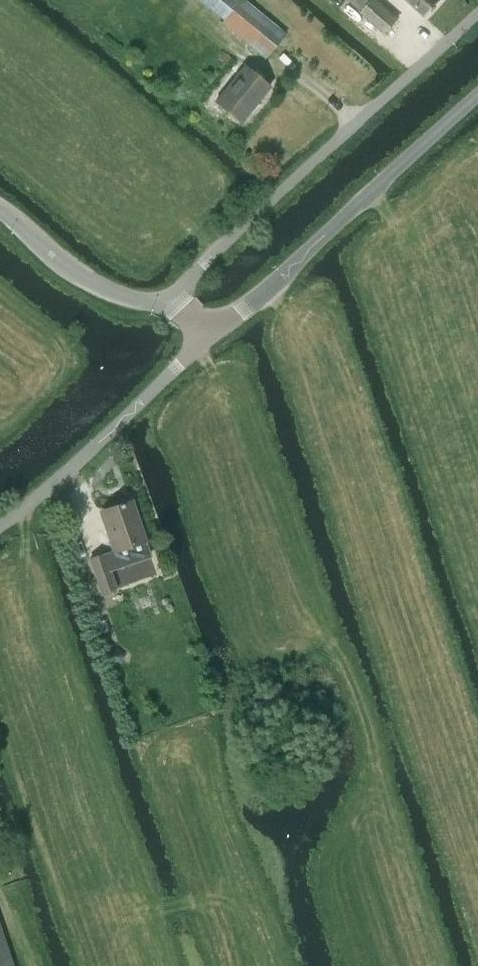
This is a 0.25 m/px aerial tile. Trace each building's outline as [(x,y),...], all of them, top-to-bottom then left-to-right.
[(224,20),(222,22),(266,58),(286,33),(245,0),(200,0),(224,20)] [(376,0),(348,0),(361,12),(361,11),(386,34),(398,21),(376,0)] [(425,16),(440,0),(408,0),(425,16)] [(269,87),(244,67),(216,102),(241,122),(269,87)] [(108,509),(100,512),(105,526),(114,551),(105,554),(111,571),(151,557),(146,541),(132,501),(108,509)] [(117,588),(105,554),(90,559),(102,593),(117,588)] [(143,566),(164,617),(185,607),(163,557),(143,566)] [(110,649),(107,658),(113,664),(121,662),(124,654),(118,648),(110,649)] [(0,924),(0,965),(14,965),(0,924)]
